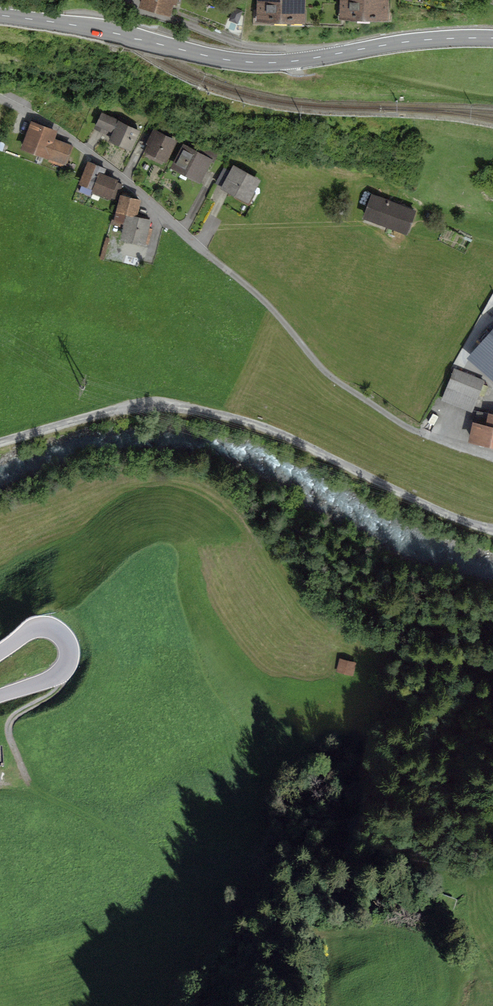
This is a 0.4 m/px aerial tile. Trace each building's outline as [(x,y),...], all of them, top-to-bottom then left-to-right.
[(139,6),(170,15),(173,4),(177,5),(178,0),(140,0),(139,6)] [(257,19),(305,20),(306,0),(258,0),(257,19)] [(340,17),(389,19),(390,0),(341,0),(340,17)] [(234,6),(228,20),(238,23),(243,10),(234,6)] [(111,136),(118,121),(102,113),(94,128),(111,136)] [(58,131),(31,121),(21,149),(66,165),(73,145),(55,139),(58,131)] [(141,131),(118,121),(111,136),(109,141),(131,152),(141,131)] [(178,141),(153,128),(145,144),(147,145),(144,152),(146,153),(144,156),(162,165),(164,162),(166,163),(178,141)] [(192,149),(183,144),(171,168),(200,183),(211,163),(213,164),(218,153),(196,141),(192,149)] [(107,169),(88,161),(78,184),(82,186),(80,191),(89,195),(91,191),(114,200),(118,190),(120,191),(123,184),(118,182),(119,180),(105,174),(107,169)] [(261,180),(233,165),(230,171),(223,168),(215,183),(221,187),(220,189),(248,204),(261,180)] [(131,195),(121,192),(114,221),(123,223),(122,228),(124,228),(121,240),(145,246),(152,220),(137,216),(141,200),(131,197),(131,195)] [(416,211),(371,194),(362,218),(407,235),(416,211)] [(467,357),(492,380),(492,327),(467,357)] [(485,380),(454,368),(441,400),(472,412),(479,394),(484,397),(488,387),(483,385),(485,380)] [(472,422),(468,442),(492,448),(492,414),(476,411),(474,422),(472,422)] [(439,417),(433,413),(428,422),(433,425),(439,417)] [(356,663),(339,658),(336,672),(353,676),(356,663)]
